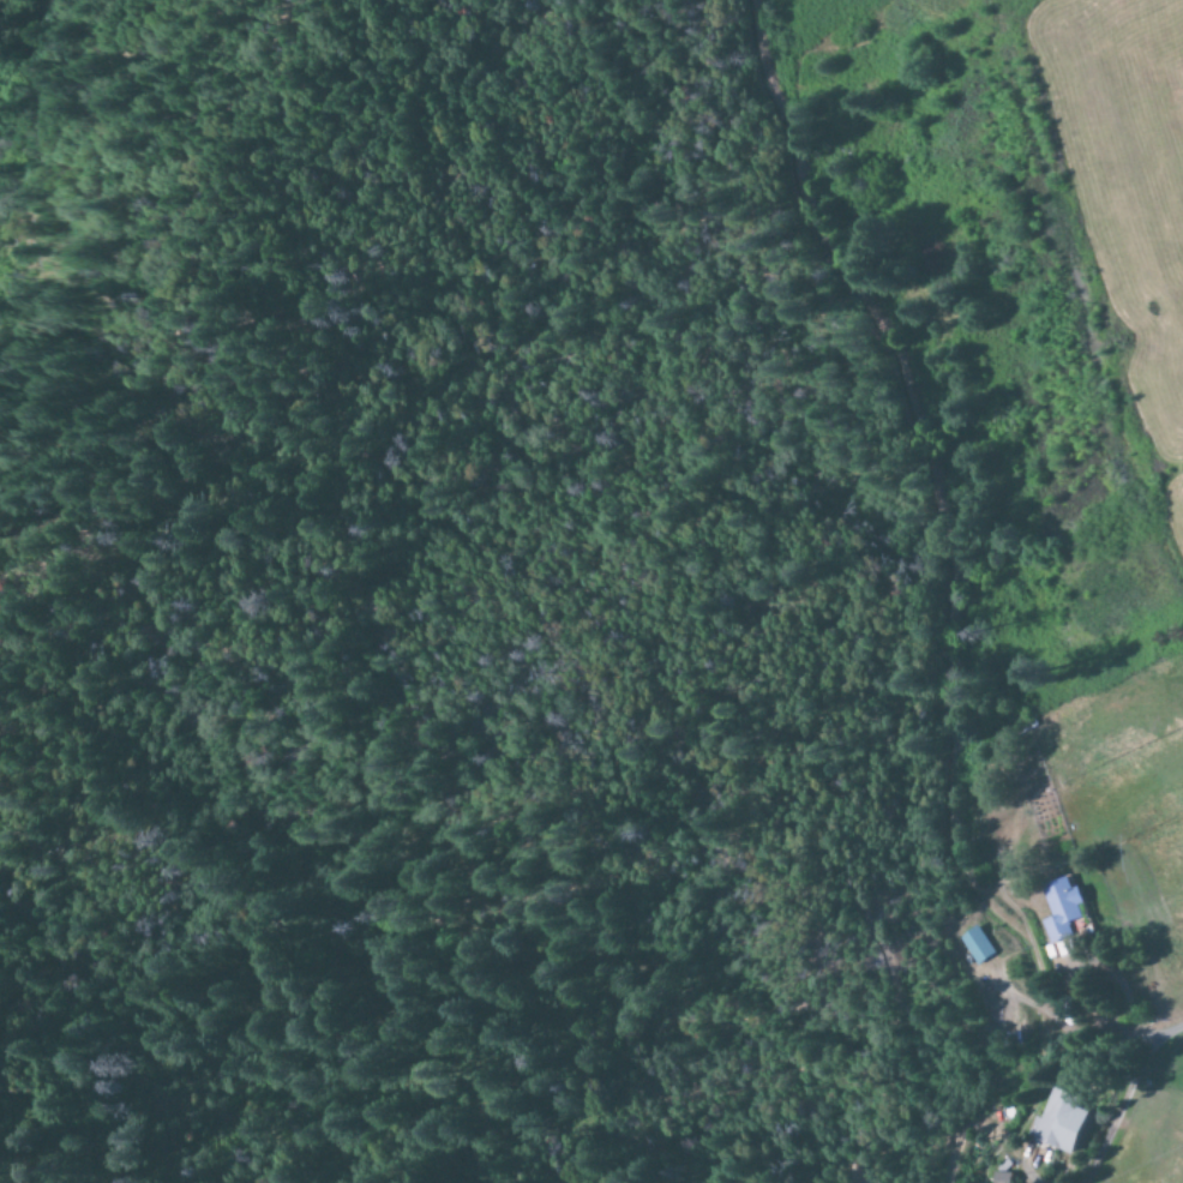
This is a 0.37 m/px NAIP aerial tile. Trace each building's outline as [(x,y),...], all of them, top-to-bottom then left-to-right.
[(1049,946),(1073,938),(1068,924),(1083,919),(1079,906),(1086,904),(1080,887),(1074,890),(1070,878),(1042,887),(1053,918),(1041,921),(1049,946)] [(958,940),(977,967),(997,954),(978,926),(958,940)] [(1027,1136),(1078,1156),(1094,1114),(1082,1109),(1086,1099),(1054,1088),(1042,1120),(1035,1117),(1027,1136)]
